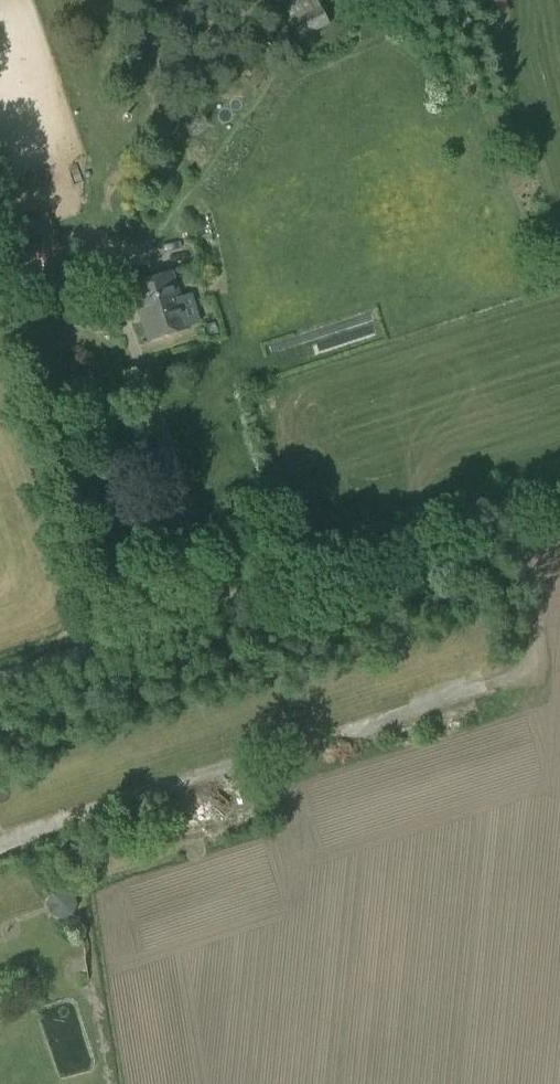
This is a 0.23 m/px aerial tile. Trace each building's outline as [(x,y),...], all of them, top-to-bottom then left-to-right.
[(301,38),(330,24),(320,3),(291,17),(301,38)] [(63,262),(51,223),(0,239),(11,273),(34,266),(46,306),(77,296),(66,261),(63,262)] [(151,340),(191,327),(173,271),(133,283),(151,340)] [(63,888),(51,892),(46,903),(50,914),(61,919),(72,915),(78,905),(73,893),(63,888)]
